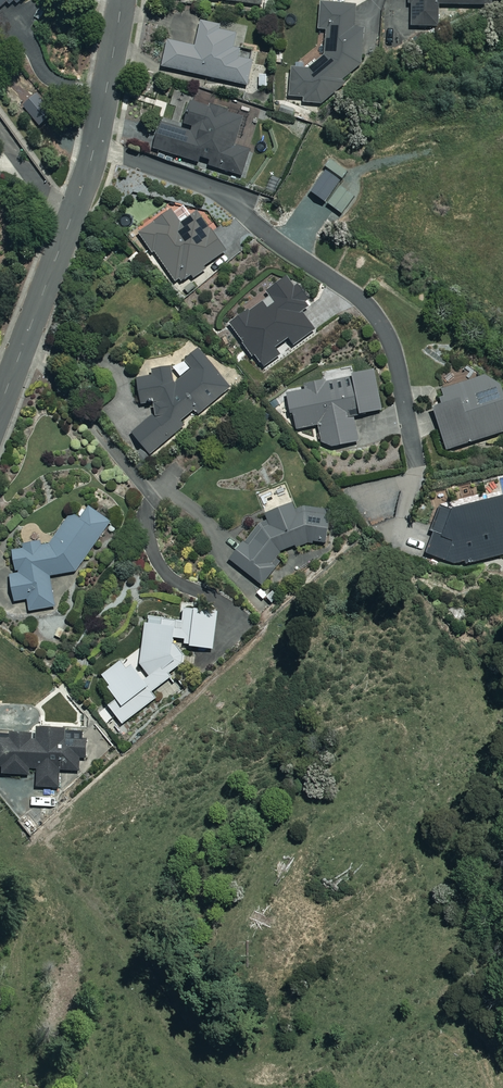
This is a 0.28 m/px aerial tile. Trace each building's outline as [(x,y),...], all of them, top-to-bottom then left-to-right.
[(5,4),(7,6),(11,2),(15,7),(23,0),(0,0),(0,9),(5,4)] [(408,5),(411,5),(411,27),(438,27),(438,6),(502,6),(502,0),(408,0),(408,5)] [(326,105),(360,70),(363,28),(353,28),(355,6),(320,3),(318,30),(326,31),(324,56),(321,58),(316,53),(305,62),(310,68),(308,70),(291,68),(289,97),(304,98),(303,103),(326,105)] [(243,31),(201,21),(196,46),(168,40),(162,67),(247,86),(253,55),(239,52),(243,31)] [(272,73),(260,73),(260,88),(272,89),(272,73)] [(54,115),(37,96),(24,107),(41,126),(54,115)] [(191,127),(189,132),(161,123),(153,149),(199,163),(201,157),(209,160),(208,165),(242,175),(249,151),(234,146),(242,117),(191,102),(184,125),(191,127)] [(281,181),(271,177),(265,196),(275,199),(281,181)] [(152,253),(154,252),(176,282),(178,281),(180,284),(191,277),(193,280),(209,269),(206,265),(226,251),(195,207),(178,219),(172,210),(138,234),(152,253)] [(311,305),(290,276),(267,292),(276,304),(267,310),(261,302),(230,324),(261,369),(280,356),(276,349),(289,339),(294,345),(314,331),(301,312),(311,305)] [(153,372),(149,372),(150,376),(138,377),(141,404),(155,402),(155,413),(133,432),(150,454),(186,424),(183,420),(193,411),(197,415),(230,387),(198,348),(184,360),(192,369),(181,377),(173,367),(153,369),(153,372)] [(286,395),(291,415),(293,414),(297,430),(319,425),(324,449),(358,441),(353,417),(382,410),(373,372),(327,382),(326,380),(304,385),(305,391),(286,395)] [(441,406),(433,408),(447,450),(502,432),(502,396),(496,373),(442,390),(444,398),(439,400),(441,406)] [(426,556),(460,566),(502,556),(502,499),(502,497),(448,510),(437,507),(429,532),(433,533),(426,556)] [(263,514),(266,521),(256,524),(229,561),(266,588),(279,570),(273,565),(286,548),(316,537),(329,538),(329,507),(306,507),(298,510),(296,503),(263,514)] [(39,542),(22,545),(23,548),(12,550),(16,574),(9,575),(14,602),(28,599),(30,611),(55,607),(50,576),(76,571),(110,522),(84,504),(75,517),(71,514),(51,543),(40,545),(39,542)] [(151,692),(171,676),(169,673),(183,662),(172,649),(174,638),(184,640),(184,645),(189,645),(188,648),(213,650),(217,610),(184,606),(182,621),(149,617),(148,624),(145,624),(140,664),(144,670),(138,674),(126,657),(102,675),(109,685),(106,687),(116,700),(108,706),(122,724),(156,698),(151,692)] [(15,704),(0,704),(0,714),(15,714),(15,704)] [(36,769),(37,787),(59,787),(58,771),(79,771),(79,759),(86,759),(86,739),(82,739),(82,732),(66,732),(66,728),(37,729),(37,734),(0,734),(0,767),(2,767),(2,775),(29,774),(29,769),(36,769)]
